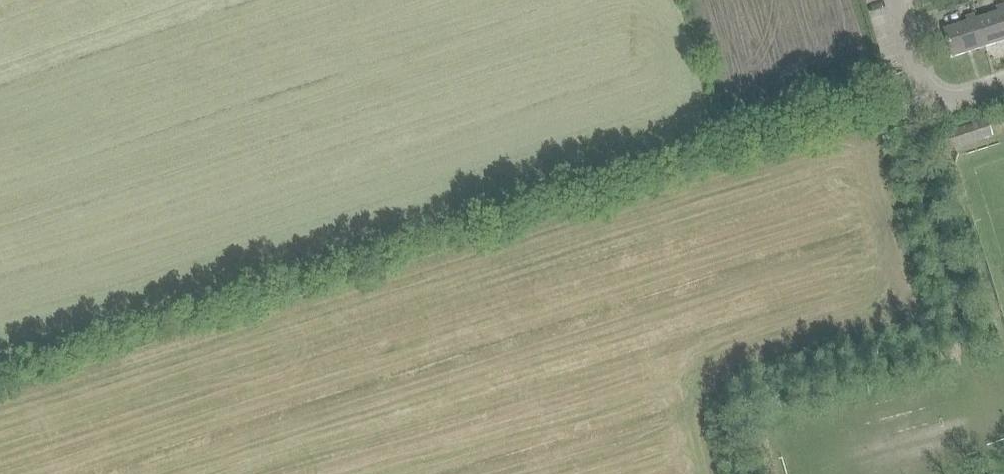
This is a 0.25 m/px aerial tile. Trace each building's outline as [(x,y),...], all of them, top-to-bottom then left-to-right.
[(983,46),(1003,39),(1003,3),(1003,0),(992,0),(995,8),(997,8),(998,11),(975,19),(983,46)] [(965,17),(966,16),(970,15),(973,14),(970,4),(962,7),(965,17)] [(983,46),(975,19),(973,14),(970,15),(966,16),(968,21),(943,29),(952,56),(983,46)] [(992,136),(987,119),(937,135),(942,151),(992,136)]
